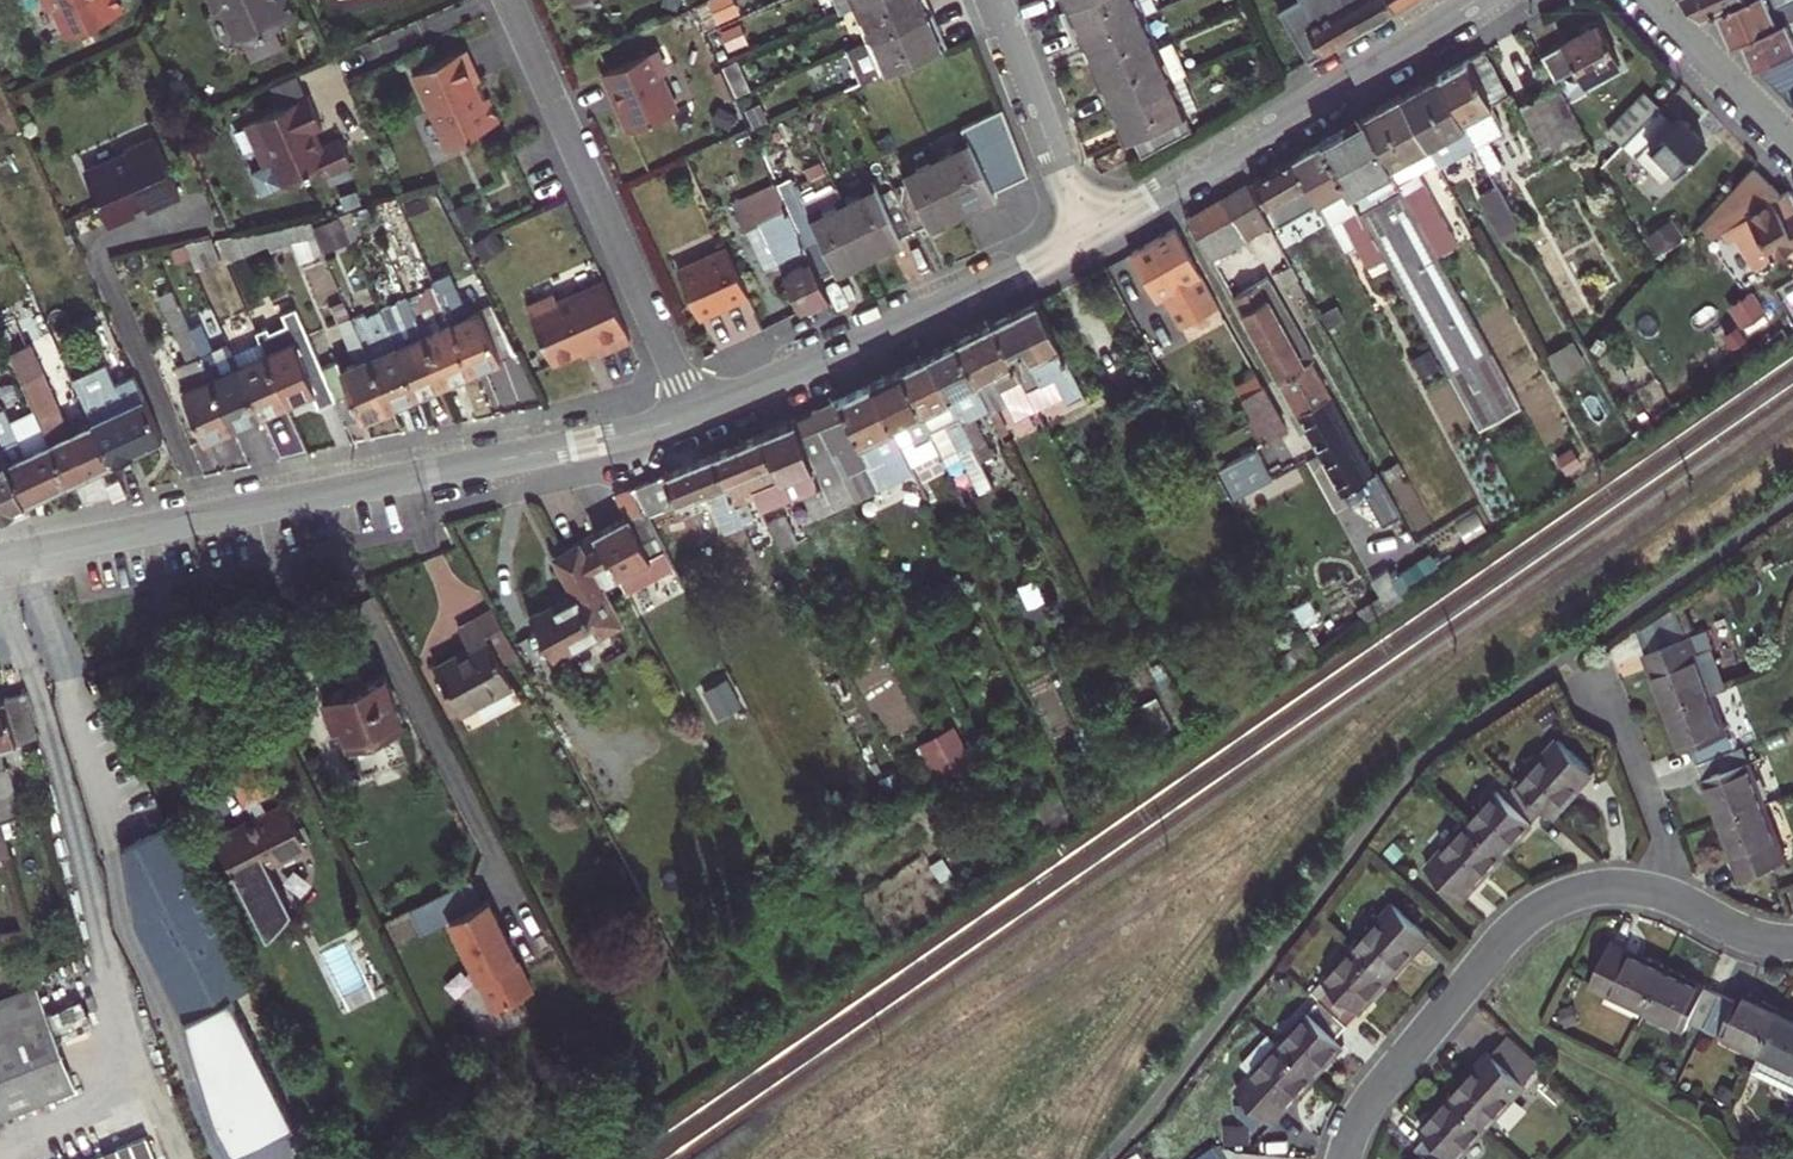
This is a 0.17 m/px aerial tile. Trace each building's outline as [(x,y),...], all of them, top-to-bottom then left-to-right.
[(116,0),(43,0),(44,2),(52,5),(63,29),(72,32),(121,10),(116,0)] [(273,26),(294,16),(287,0),(210,0),(214,10),(223,12),(236,43),(242,40),(250,59),(282,44),(273,26)] [(856,5),(870,38),(931,11),(927,0),(868,0),(856,5)] [(1071,6),(1063,9),(1076,44),(1081,41),(1142,15),(1159,7),(1156,0),(1084,0),(1071,6)] [(1291,29),(1310,61),(1369,25),(1356,0),(1302,0),(1293,5),(1303,21),(1291,29)] [(1369,25),(1409,0),(1356,0),(1369,25)] [(1708,17),(1722,12),(1748,0),(1691,0),(1708,17)] [(1736,44),(1747,39),(1782,25),(1771,0),(1748,0),(1722,12),(1736,44)] [(1782,25),(1792,20),(1792,0),(1771,0),(1782,25)] [(936,32),(940,30),(931,11),(870,38),(885,72),(942,46),(936,32)] [(1093,59),(1100,72),(1157,47),(1142,15),(1081,41),(1090,60),(1093,59)] [(1758,67),(1792,52),(1792,20),(1782,25),(1747,39),(1758,67)] [(1620,60),(1599,23),(1542,55),(1555,78),(1575,66),(1583,81),(1620,60)] [(1110,107),(1114,106),(1172,80),(1182,76),(1187,74),(1173,41),(1157,47),(1100,72),(1106,86),(1102,88),(1110,107)] [(616,106),(627,130),(670,111),(673,103),(660,75),(664,65),(656,47),(601,72),(610,91),(612,90),(618,103),(616,106)] [(477,79),(463,48),(409,73),(426,109),(428,108),(446,147),(470,135),(469,133),(496,121),(485,96),(480,99),(472,81),(477,79)] [(1438,77),(1476,146),(1498,186),(1509,180),(1473,114),(1509,94),(1485,50),(1438,77)] [(1773,82),(1792,72),(1792,53),(1792,52),(1758,67),(1773,82)] [(751,89),(737,59),(725,64),(738,94),(751,89)] [(269,83),(278,104),(305,92),(296,71),(269,83)] [(1773,82),(1792,102),(1792,72),(1773,82)] [(1185,114),(1197,109),(1182,76),(1172,80),(1114,106),(1120,119),(1116,120),(1119,126),(1123,125),(1129,139),(1133,137),(1143,156),(1192,129),(1185,114)] [(1436,162),(1439,166),(1476,146),(1438,77),(1401,97),(1436,162)] [(1544,160),(1587,136),(1558,84),(1516,108),(1520,116),(1509,122),(1531,162),(1542,156),(1544,160)] [(321,121),(307,91),(305,92),(278,104),(244,120),(263,162),(272,158),(282,181),(321,163),(324,170),(351,158),(340,133),(321,142),(313,125),(321,121)] [(1624,144),(1625,142),(1660,106),(1646,91),(1609,129),(1624,144)] [(1364,119),(1438,254),(1458,243),(1425,182),(1416,187),(1414,182),(1412,183),(1409,177),(1418,172),(1436,162),(1401,97),(1364,118),(1364,119)] [(1660,106),(1625,142),(1636,154),(1637,153),(1662,178),(1675,166),(1677,168),(1706,139),(1667,99),(1660,106)] [(993,191),(1008,183),(1028,174),(1002,108),(962,126),(969,139),(936,155),(963,212),(996,196),(993,191)] [(1385,257),(1479,429),(1522,405),(1438,254),(1364,119),(1322,142),(1323,143),(1385,257)] [(183,190),(154,132),(125,147),(123,153),(93,167),(91,175),(111,220),(134,209),(136,207),(135,205),(149,198),(153,205),(183,190)] [(1337,240),(1342,251),(1355,243),(1359,250),(1368,266),(1385,257),(1323,143),(1293,160),(1337,240)] [(963,212),(936,155),(903,171),(908,182),(894,189),(914,229),(928,222),(930,228),(963,212)] [(1293,191),(1298,201),(1322,247),(1337,240),(1293,160),(1253,181),(1268,207),(1280,199),(1293,191)] [(1789,190),(1752,214),(1748,210),(1773,184),(1753,168),(1703,224),(1715,239),(1730,227),(1755,267),(1792,243),(1792,196),(1789,190)] [(1416,187),(1425,182),(1418,172),(1409,177),(1412,183),(1414,182),(1416,187)] [(843,200),(837,187),(804,202),(792,178),(777,186),(788,209),(820,274),(835,267),(838,272),(870,256),(843,200)] [(889,178),(843,200),(870,256),(903,240),(901,235),(914,229),(894,189),(889,178)] [(775,181),(732,201),(745,228),(759,222),(788,209),(777,186),(775,181)] [(1270,224),(1248,184),(1189,218),(1211,257),(1270,224)] [(1505,239),(1522,230),(1498,186),(1481,195),(1505,239)] [(1298,201),(1293,191),(1280,199),(1285,208),(1298,201)] [(759,222),(801,311),(831,297),(820,274),(788,209),(759,222)] [(362,235),(353,210),(340,213),(351,239),(362,235)] [(331,229),(339,247),(353,241),(351,239),(340,213),(310,220),(316,234),(331,229)] [(1290,218),(1277,225),(1288,245),(1301,239),(1290,218)] [(285,237),(287,240),(312,235),(316,234),(310,220),(280,225),(285,237)] [(280,225),(262,229),(268,243),(285,237),(280,225)] [(1277,225),(1272,228),(1283,248),(1288,245),(1277,225)] [(262,229),(217,239),(226,261),(252,250),(264,277),(280,270),(268,243),(262,229)] [(222,258),(213,237),(186,243),(192,255),(197,269),(222,258)] [(1154,343),(1176,330),(1158,300),(1201,274),(1180,239),(1115,276),(1154,343)] [(1332,266),(1347,259),(1346,257),(1342,251),(1337,240),(1322,247),(1332,266)] [(186,243),(163,247),(170,265),(192,255),(186,243)] [(1346,257),(1359,250),(1355,243),(1342,251),(1346,257)] [(749,295),(727,246),(678,269),(700,317),(749,295)] [(145,252),(115,263),(119,272),(148,261),(145,252)] [(1255,276),(1259,283),(1264,280),(1260,273),(1255,276)] [(1201,274),(1158,300),(1176,330),(1183,326),(1196,318),(1219,305),(1201,274)] [(1259,283),(1235,296),(1281,378),(1309,361),(1314,359),(1269,276),(1264,280),(1259,283)] [(631,340),(604,281),(558,303),(554,294),(528,306),(554,364),(596,345),(600,354),(631,340)] [(454,285),(440,292),(452,321),(474,369),(515,351),(491,303),(467,315),(454,285)] [(173,289),(161,295),(190,360),(177,366),(187,389),(184,390),(205,437),(233,424),(202,354),(173,289)] [(1740,329),(1766,315),(1753,292),(1727,306),(1740,329)] [(446,380),(425,332),(410,297),(382,309),(419,392),(446,380)] [(419,392),(382,309),(364,317),(356,300),(347,304),(353,316),(392,404),(419,392)] [(1054,325),(1049,324),(1037,301),(994,323),(1022,380),(1027,391),(1054,377),(1067,404),(1084,395),(1057,340),(1058,335),(1054,325)] [(337,398),(323,366),(296,306),(265,319),(268,326),(257,330),(262,340),(288,400),(313,390),(320,406),(337,398)] [(347,423),(392,404),(353,316),(340,321),(358,361),(341,368),(337,360),(323,366),(337,398),(347,423)] [(474,369),(452,321),(425,332),(446,380),(474,369)] [(1009,405),(1002,390),(1022,380),(994,323),(956,341),(992,413),(1009,405)] [(262,340),(234,352),(261,412),(288,400),(262,340)] [(1547,353),(1560,378),(1586,365),(1573,340),(1547,353)] [(994,488),(995,490),(1007,484),(985,438),(977,421),(992,413),(956,341),(928,355),(972,444),(994,488)] [(261,412),(234,352),(230,342),(202,354),(233,424),(261,412)] [(900,369),(932,435),(943,457),(957,450),(972,444),(928,355),(900,369)] [(1328,396),(1309,361),(1281,378),(1300,412),(1328,396)] [(75,381),(91,415),(92,418),(112,460),(163,437),(137,378),(117,386),(108,366),(75,381)] [(916,443),(932,435),(900,369),(871,383),(897,436),(909,430),(916,443)] [(44,372),(22,381),(43,425),(68,480),(112,460),(92,418),(91,415),(68,425),(44,372)] [(812,412),(844,477),(884,457),(895,478),(913,469),(897,436),(871,383),(812,412)] [(1289,429),(1264,384),(1244,395),(1251,408),(1254,420),(1266,441),(1289,429)] [(1320,449),(1349,433),(1328,396),(1300,412),(1320,449)] [(43,425),(19,437),(5,405),(0,408),(0,445),(25,500),(68,480),(43,425)] [(812,513),(853,495),(844,477),(812,412),(809,414),(762,434),(781,478),(750,489),(755,497),(762,510),(804,492),(812,513)] [(1001,431),(992,413),(977,421),(985,438),(1001,431)] [(1349,433),(1320,449),(1351,506),(1372,494),(1380,508),(1393,501),(1378,472),(1372,476),(1349,433)] [(755,497),(750,489),(781,478),(762,434),(713,456),(748,533),(758,528),(746,501),(755,497)] [(972,444),(957,450),(980,495),(994,488),(972,444)] [(25,500),(0,445),(0,512),(25,500)] [(1273,478),(1256,448),(1220,468),(1236,498),(1273,478)] [(1567,475),(1582,466),(1573,448),(1557,456),(1567,475)] [(713,456),(632,490),(652,526),(709,499),(730,541),(748,533),(713,456)] [(952,509),(965,502),(950,472),(938,479),(952,509)] [(627,517),(596,535),(620,578),(627,592),(674,566),(665,549),(652,526),(632,490),(616,497),(627,517)] [(798,542),(785,514),(769,522),(782,550),(798,542)] [(531,616),(554,659),(623,622),(604,587),(620,578),(596,535),(555,556),(574,592),(531,616)] [(685,539),(665,549),(674,566),(681,580),(702,568),(685,539)] [(1405,597),(1387,570),(1372,581),(1384,599),(1389,607),(1405,597)] [(1365,623),(1389,607),(1384,599),(1360,614),(1365,623)] [(470,649),(436,667),(459,712),(512,685),(501,664),(518,655),(496,612),(460,630),(470,649)] [(1645,655),(1667,711),(1712,694),(1729,688),(1707,631),(1645,655)] [(1189,744),(1200,737),(1162,661),(1150,667),(1189,744)] [(135,918),(118,928),(151,993),(168,985),(184,1017),(250,984),(95,673),(59,683),(138,841),(105,857),(135,918)] [(396,732),(399,724),(403,722),(386,674),(322,696),(333,726),(341,724),(348,742),(372,734),(380,738),(396,732)] [(716,718),(742,704),(727,677),(701,691),(716,718)] [(25,692),(0,698),(0,812),(2,821),(21,815),(7,765),(6,766),(0,746),(37,736),(25,692)] [(1693,747),(1699,764),(1734,751),(1712,694),(1667,711),(1682,751),(1693,747)] [(953,727),(921,745),(930,763),(962,746),(953,727)] [(1164,759),(1182,747),(1176,735),(1157,745),(1164,759)] [(1518,785),(1545,810),(1553,817),(1594,772),(1559,740),(1518,785)] [(1744,747),(1734,751),(1699,764),(1721,821),(1765,803),(1744,747)] [(254,817),(216,836),(266,936),(293,910),(270,865),(308,846),(286,803),(267,813),(260,798),(279,789),(265,761),(231,778),(245,806),(247,805),(254,817)] [(1499,789),(1468,822),(1504,854),(1545,810),(1518,785),(1507,797),(1499,789)] [(1787,860),(1765,803),(1721,821),(1742,877),(1787,860)] [(11,853),(2,821),(0,812),(0,856),(11,853)] [(799,834),(814,826),(807,812),(792,820),(799,834)] [(1463,900),(1504,854),(1468,822),(1427,867),(1463,900)] [(486,898),(448,917),(493,1008),(531,989),(486,898)] [(1395,902),(1354,948),(1389,980),(1431,935),(1395,902)] [(1591,985),(1646,1011),(1667,967),(1612,941),(1591,985)] [(1348,1025),(1389,980),(1354,948),(1313,993),(1320,999),(1348,1025)] [(1722,993),(1667,967),(1646,1011),(1686,1029),(1690,1021),(1705,1028),(1722,993)] [(0,1000),(0,1115),(76,1086),(36,985),(0,1000)] [(1737,1000),(1722,993),(1705,1028),(1760,1054),(1780,1010),(1741,991),(1737,1000)] [(1279,1044),(1315,1076),(1345,1044),(1337,1038),(1348,1025),(1320,999),(1279,1044)] [(1780,1010),(1760,1054),(1751,1072),(1789,1090),(1792,1082),(1792,1016),(1780,1010)] [(1273,1122),(1315,1076),(1279,1044),(1269,1034),(1242,1064),(1252,1073),(1238,1090),(1246,1096),(1264,1113),(1273,1122)] [(1491,1050),(1450,1095),(1486,1127),(1527,1082),(1525,1081),(1542,1064),(1509,1034),(1492,1051),(1491,1050)] [(1486,1127),(1450,1095),(1420,1127),(1428,1135),(1416,1147),(1426,1156),(1429,1158),(1457,1158),(1486,1127)] [(1260,1117),(1264,1113),(1246,1096),(1242,1101),(1260,1117)] [(1251,1141),(1251,1126),(1237,1126),(1236,1141),(1251,1141)] [(147,1133),(77,1158),(157,1158),(147,1133)]
